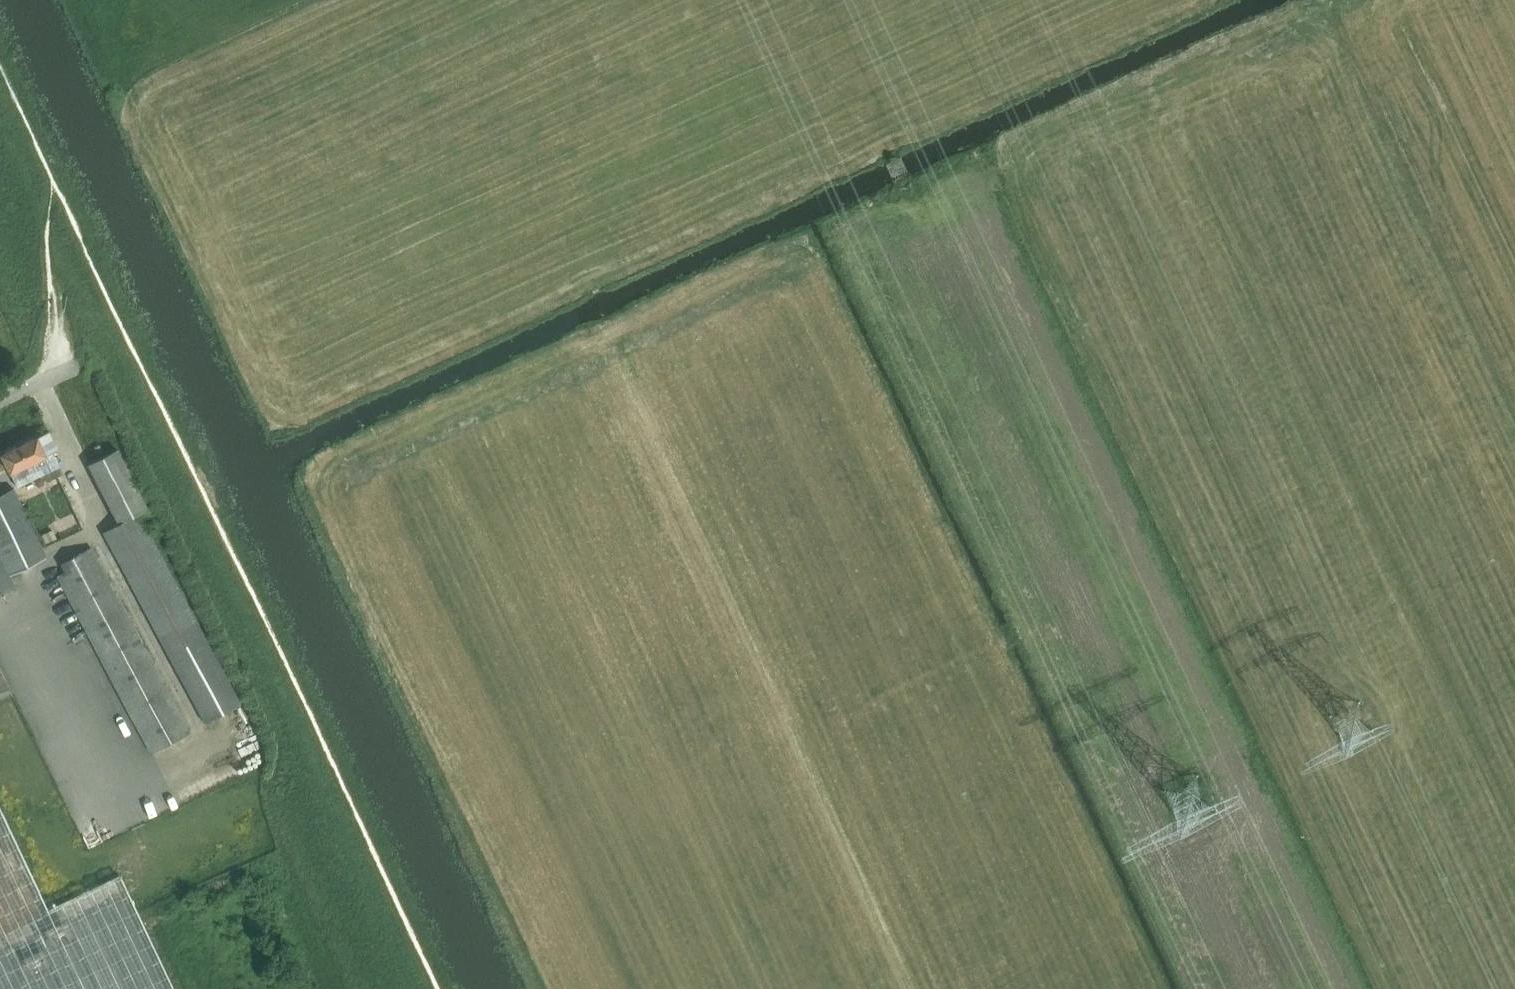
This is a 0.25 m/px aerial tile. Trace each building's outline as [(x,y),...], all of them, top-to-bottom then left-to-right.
[(17,487),(59,467),(52,452),(57,450),(52,440),(59,437),(55,428),(1,455),(17,487)] [(102,452),(99,445),(94,448),(98,454),(102,452)] [(17,662),(95,827),(239,759),(162,594),(17,662)] [(17,662),(0,627),(0,988),(171,988),(95,827),(17,662)]
